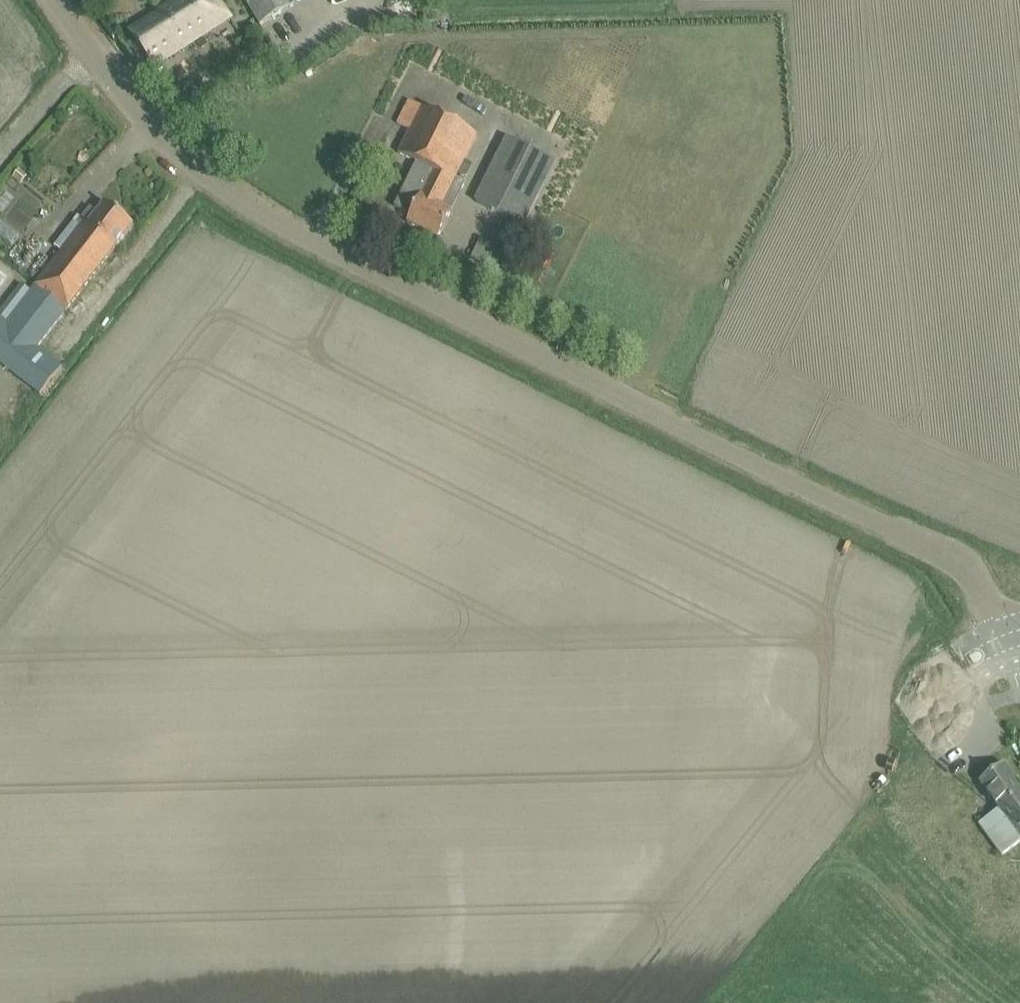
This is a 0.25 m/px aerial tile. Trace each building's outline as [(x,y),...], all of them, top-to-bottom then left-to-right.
[(131,31),(130,32),(155,66),(232,18),(220,0),(179,0),(131,31)] [(260,25),(294,4),(291,0),(245,0),(260,25)] [(417,162),(395,207),(412,215),(408,223),(439,238),(448,221),(453,211),(442,206),(448,193),(459,198),(467,183),(464,182),(456,178),(465,160),(478,134),(410,100),(398,124),(411,130),(399,154),(417,162)] [(486,184),(477,202),(525,226),(540,197),(533,194),(551,159),(509,138),(486,184)] [(62,252),(36,286),(67,310),(134,225),(106,202),(98,213),(91,207),(80,221),(77,218),(54,247),(62,252)] [(671,276),(680,281),(684,273),(675,269),(671,276)] [(1004,764),(980,782),(1000,809),(980,824),(1002,855),(1019,842),(1019,786),(1004,764)]
